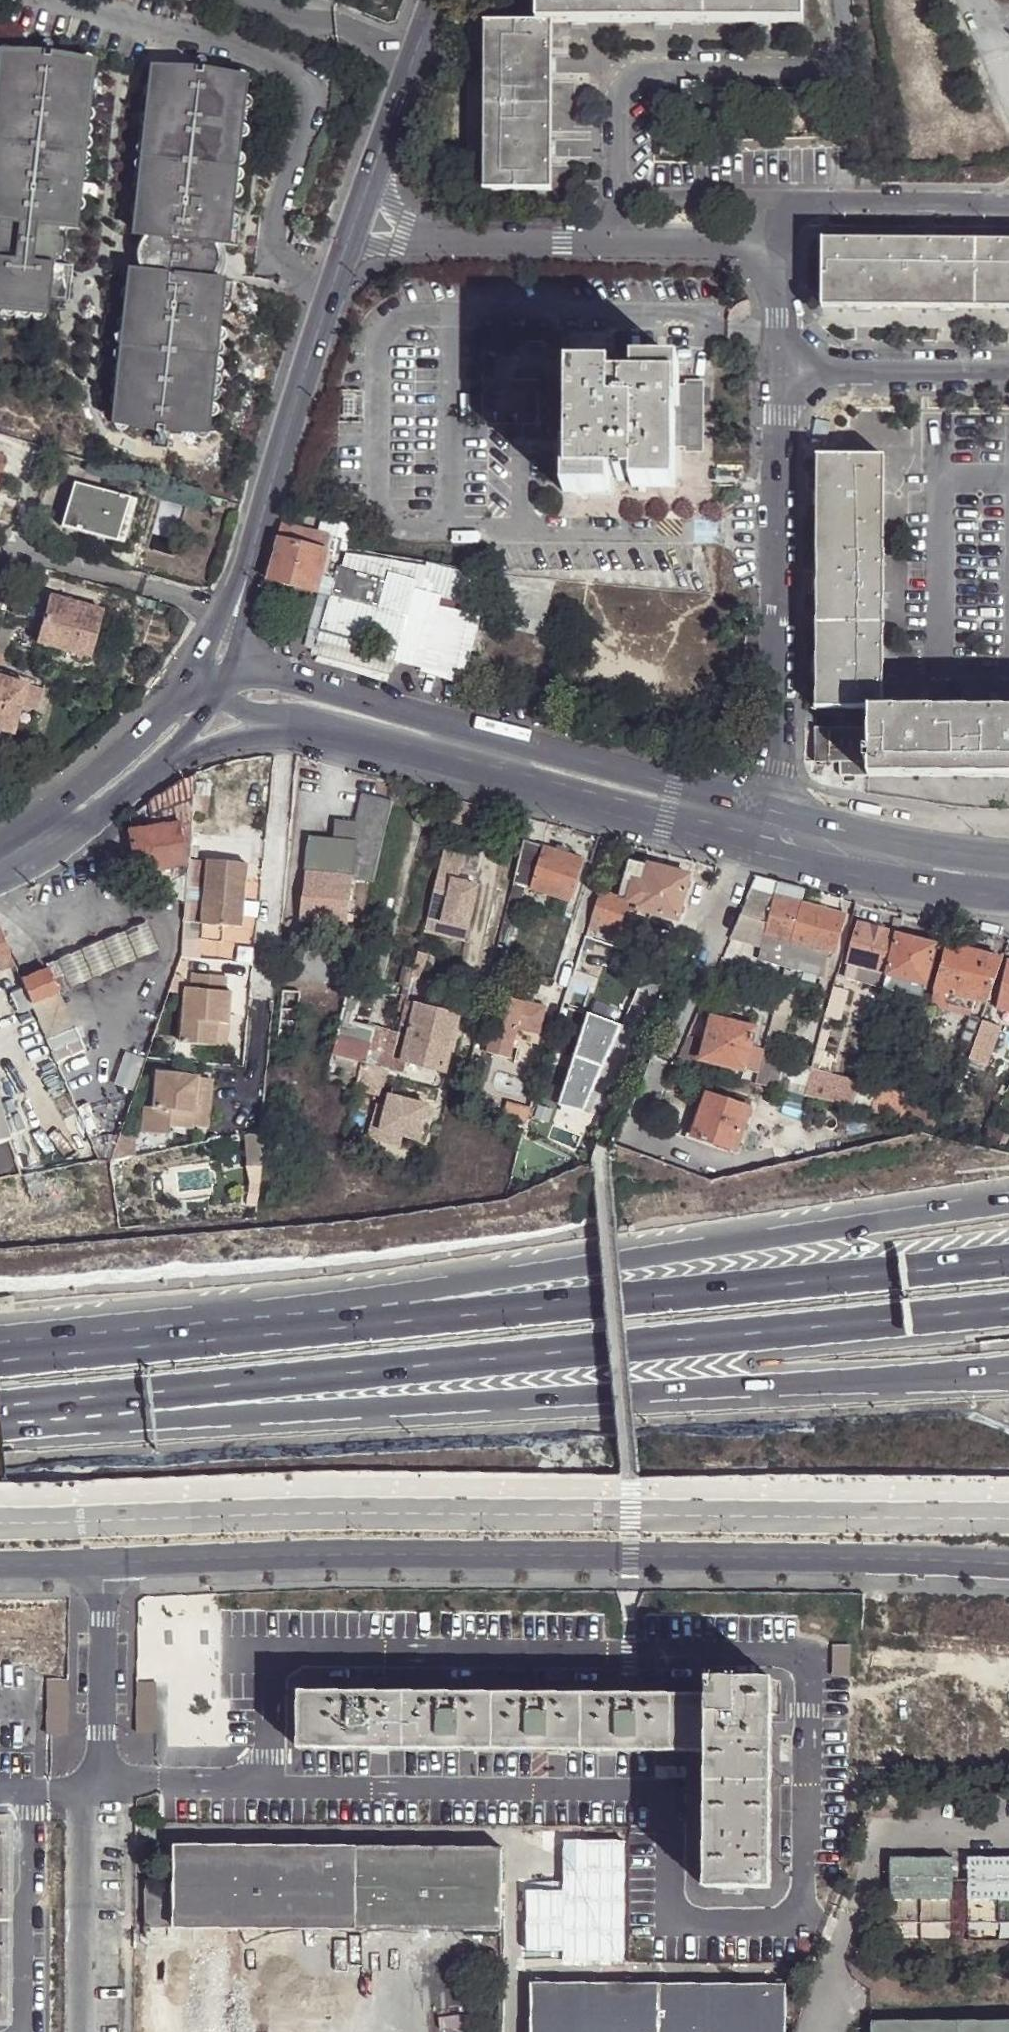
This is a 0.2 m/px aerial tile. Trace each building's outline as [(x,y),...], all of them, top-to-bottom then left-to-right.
[(552,22),(803,22),(803,0),(538,0),(538,23),(552,22)] [(551,188),(552,22),(538,23),(485,23),(484,188),(551,188)] [(89,59),(14,50),(0,164),(0,298),(52,304),(53,293),(67,295),(70,265),(58,263),(62,226),(68,226),(73,194),(75,194),(77,181),(74,180),(89,59)] [(215,244),(224,244),(229,213),(231,213),(233,199),(230,199),(245,78),(169,69),(148,235),(155,236),(150,272),(144,271),(126,421),(202,431),(214,325),(217,326),(219,311),(217,310),(220,280),(211,279),(215,244)] [(155,236),(148,235),(145,238),(139,245),(137,254),(139,263),(144,271),(150,272),(155,236)] [(824,239),(822,294),(822,304),(1008,306),(1008,240),(824,239)] [(230,252),(224,244),(215,244),(211,279),(220,280),(223,278),(229,271),(232,261),(230,252)] [(679,404),(680,379),(680,362),(634,362),(633,377),(611,377),(612,369),(568,368),(569,441),(575,442),(574,449),(566,449),(566,491),(612,491),(612,476),(633,476),(633,485),(676,484),(675,455),(675,410),(670,410),(670,404),(679,404)] [(706,379),(680,379),(679,404),(670,404),(670,410),(675,410),(675,455),(706,455),(706,379)] [(70,470),(75,457),(65,454),(61,468),(70,470)] [(869,709),(869,726),(815,725),(815,759),(838,759),(838,775),(1008,776),(1008,710),(881,709),(884,457),(818,456),(815,709),(869,709)] [(117,541),(129,497),(74,482),(63,525),(117,541)] [(138,500),(129,497),(117,541),(125,543),(138,500)] [(343,537),(283,520),(267,575),(316,588),(325,555),(327,547),(340,551),(343,537)] [(333,557),(325,555),(316,588),(325,590),(315,624),(323,627),(320,636),(391,657),(412,584),(474,601),(479,577),(348,552),(344,565),(339,563),(337,569),(331,568),(333,557)] [(102,609),(52,596),(38,643),(90,658),(102,609)] [(131,603),(153,611),(157,603),(133,596),(131,603)] [(5,701),(11,703),(19,706),(25,684),(0,677),(0,718),(5,701)] [(11,703),(5,701),(0,718),(0,732),(3,733),(11,703)] [(208,809),(207,792),(194,793),(193,780),(148,784),(151,813),(208,809)] [(330,830),(328,838),(353,841),(348,877),(371,881),(383,828),(390,800),(359,793),(347,820),(337,819),(335,831),(330,830)] [(153,870),(187,865),(179,824),(131,832),(139,872),(153,870)] [(328,838),(306,835),(295,919),(342,925),(348,877),(353,841),(328,838)] [(579,861),(522,845),(493,961),(498,963),(504,936),(508,937),(521,885),(567,896),(579,861)] [(465,852),(443,846),(424,916),(465,927),(476,885),(456,880),(459,867),(461,867),(465,852)] [(205,925),(223,926),(241,927),(247,863),(188,859),(187,865),(184,903),(182,922),(205,925)] [(614,896),(599,890),(588,926),(594,929),(606,932),(606,936),(622,941),(633,908),(677,918),(688,875),(628,860),(620,891),(616,890),(614,896)] [(187,865),(153,870),(155,890),(184,903),(187,865)] [(783,967),(800,904),(749,891),(727,939),(757,948),(753,959),(783,967)] [(840,915),(800,904),(783,967),(823,976),(829,950),(833,951),(840,915)] [(465,927),(424,916),(421,928),(462,939),(465,927)] [(896,930),(899,918),(893,916),(890,929),(896,930)] [(143,923),(43,966),(46,972),(53,994),(155,949),(143,923)] [(895,933),(857,924),(844,975),(882,985),(895,933)] [(222,941),(223,926),(205,925),(203,940),(222,941)] [(582,972),(586,953),(594,929),(588,926),(573,969),(582,972)] [(936,943),(895,933),(882,985),(895,988),(899,978),(925,985),(936,943)] [(0,937),(0,967),(10,962),(0,937)] [(1001,958),(945,945),(929,1007),(968,1016),(973,998),(985,1001),(1001,958)] [(1008,960),(996,1006),(1008,1010),(1008,960)] [(407,984),(411,969),(400,967),(396,981),(399,982),(407,984)] [(53,994),(46,972),(19,983),(42,1038),(68,1028),(53,994)] [(222,1024),(229,1024),(232,992),(227,992),(228,978),(194,975),(193,990),(188,989),(183,1044),(221,1047),(222,1024)] [(923,996),(925,985),(899,978),(895,988),(923,996)] [(404,994),(407,984),(399,982),(397,992),(398,993),(404,994)] [(775,996),(787,999),(789,988),(778,985),(775,996)] [(295,991),(279,989),(274,1033),(291,1035),(295,991)] [(403,999),(404,994),(398,993),(395,1010),(401,1010),(403,999)] [(501,994),(488,1050),(509,1054),(516,1025),(538,1030),(546,1005),(501,994)] [(357,1062),(385,1069),(395,1030),(371,1024),(371,1026),(348,1020),(350,1011),(353,1011),(356,998),(344,995),(327,1063),(356,1072),(357,1062)] [(760,1056),(752,1083),(802,1094),(805,1082),(808,1071),(769,1063),(787,999),(775,996),(766,1032),(760,1056)] [(457,1013),(403,999),(401,1010),(395,1030),(385,1069),(402,1073),(404,1062),(443,1071),(457,1013)] [(618,1028),(586,1015),(557,1103),(581,1113),(618,1028)] [(978,1019),(968,1016),(959,1045),(967,1048),(978,1019)] [(753,1054),(760,1056),(766,1032),(708,1017),(698,1059),(742,1069),(743,1067),(749,1068),(753,1054)] [(977,1041),(985,1044),(992,1024),(980,1019),(970,1049),(974,1049),(977,1041)] [(228,1049),(229,1024),(222,1024),(221,1047),(228,1049)] [(684,1037),(673,1063),(690,1067),(696,1040),(684,1037)] [(981,1052),(985,1044),(977,1041),(974,1049),(981,1052)] [(384,1079),(385,1069),(357,1062),(356,1072),(384,1079)] [(808,1071),(805,1082),(854,1094),(857,1084),(808,1071)] [(191,1128),(197,1077),(156,1073),(152,1110),(145,1109),(143,1132),(166,1134),(166,1126),(191,1128)] [(204,1078),(197,1077),(191,1128),(200,1129),(204,1078)] [(907,1095),(910,1079),(897,1077),(893,1092),(907,1095)] [(805,1082),(802,1094),(851,1106),(854,1094),(805,1082)] [(854,1094),(851,1106),(881,1114),(884,1105),(874,1102),(877,1088),(857,1084),(854,1094)] [(884,1105),(881,1114),(901,1119),(904,1105),(907,1095),(893,1092),(877,1088),(874,1102),(884,1105)] [(747,1108),(730,1102),(705,1094),(700,1106),(692,1134),(734,1147),(747,1108)] [(733,1095),(730,1102),(747,1108),(749,1100),(733,1095)] [(426,1104),(387,1096),(384,1107),(379,1130),(402,1135),(418,1139),(426,1104)] [(72,1108),(83,1133),(100,1126),(89,1100),(72,1108)] [(692,1134),(700,1106),(694,1104),(683,1139),(731,1155),(734,1147),(692,1134)] [(379,1130),(384,1107),(375,1105),(367,1138),(400,1145),(402,1135),(379,1130)] [(20,1175),(1,1116),(0,1117),(0,1179),(20,1175)] [(986,1134),(999,1137),(1002,1126),(990,1123),(986,1134)] [(95,1159),(135,1151),(137,1134),(109,1131),(84,1136),(95,1159)] [(241,1166),(254,1166),(258,1133),(240,1137),(241,1166)] [(45,1676),(46,1729),(66,1729),(66,1676),(45,1676)] [(704,1679),(704,1696),(703,1752),(703,1886),(768,1888),(771,1681),(704,1679)] [(162,1681),(136,1681),(136,1730),(161,1730),(162,1681)] [(635,1751),(637,1695),(298,1692),(297,1750),(635,1751)] [(704,1696),(637,1695),(635,1751),(703,1752),(704,1696)] [(176,1844),(176,1876),(143,1876),(143,2031),(225,2031),(226,1928),(501,1929),(501,1845),(176,1844)] [(964,1920),(1008,1920),(1008,1854),(963,1854),(964,1920)] [(948,1855),(885,1855),(886,1921),(949,1920),(948,1855)] [(784,1983),(532,1983),(531,2031),(785,2031),(784,1983)] [(869,2024),(869,2031),(1008,2031),(1008,2022),(869,2024)]
